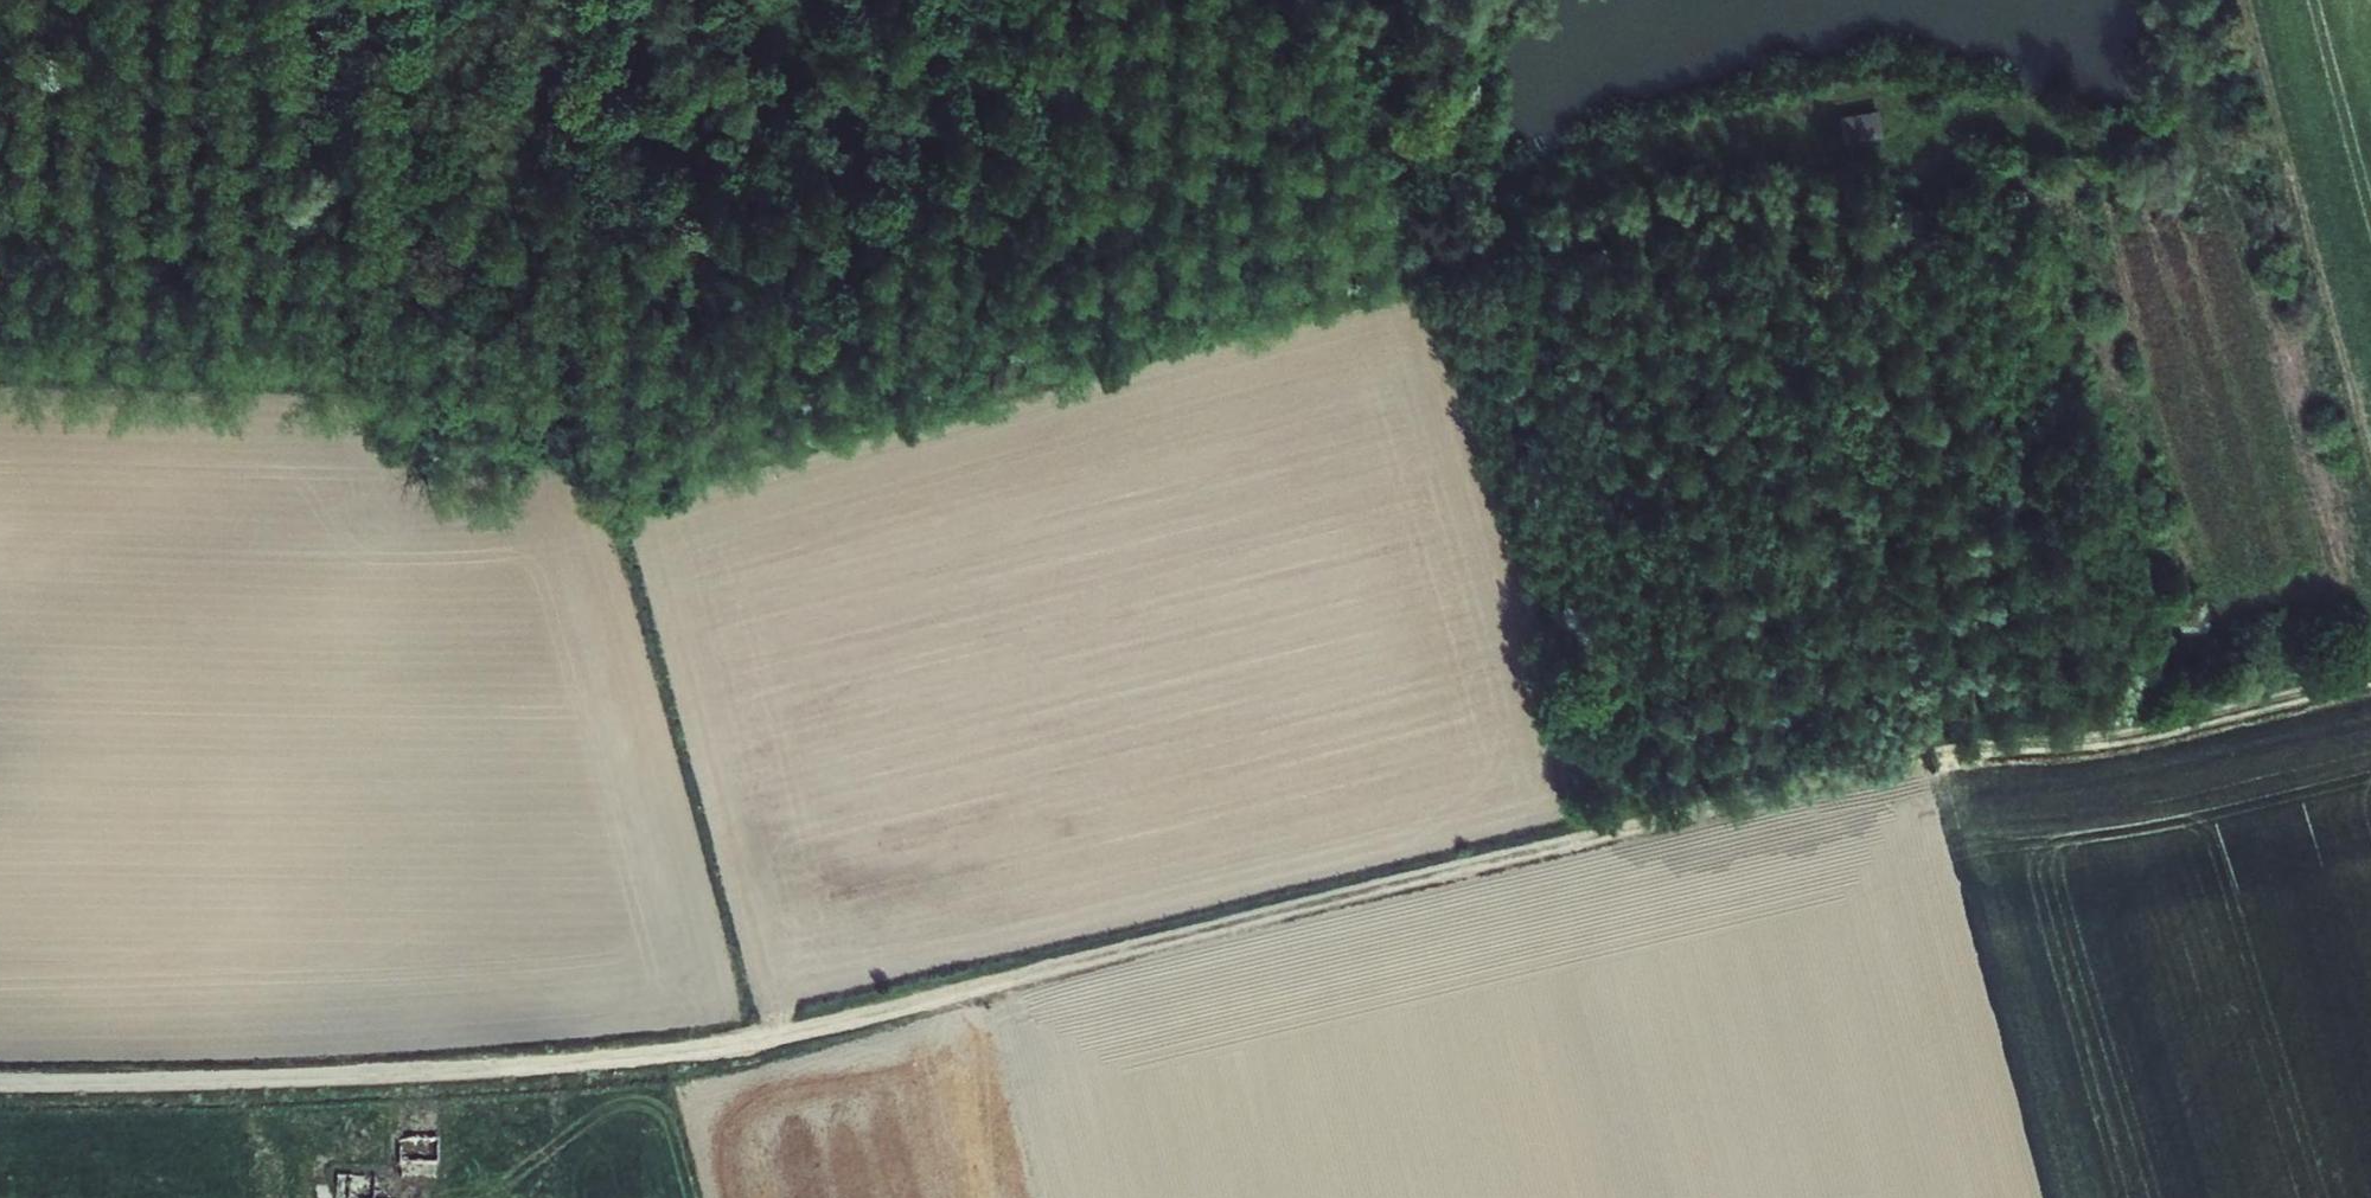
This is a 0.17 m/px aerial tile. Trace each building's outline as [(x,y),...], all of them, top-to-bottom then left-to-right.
[(1875,111),(1837,114),(1840,142),(1877,139),(1875,111)] [(418,1144),(391,1144),(391,1168),(418,1168),(418,1144)]
